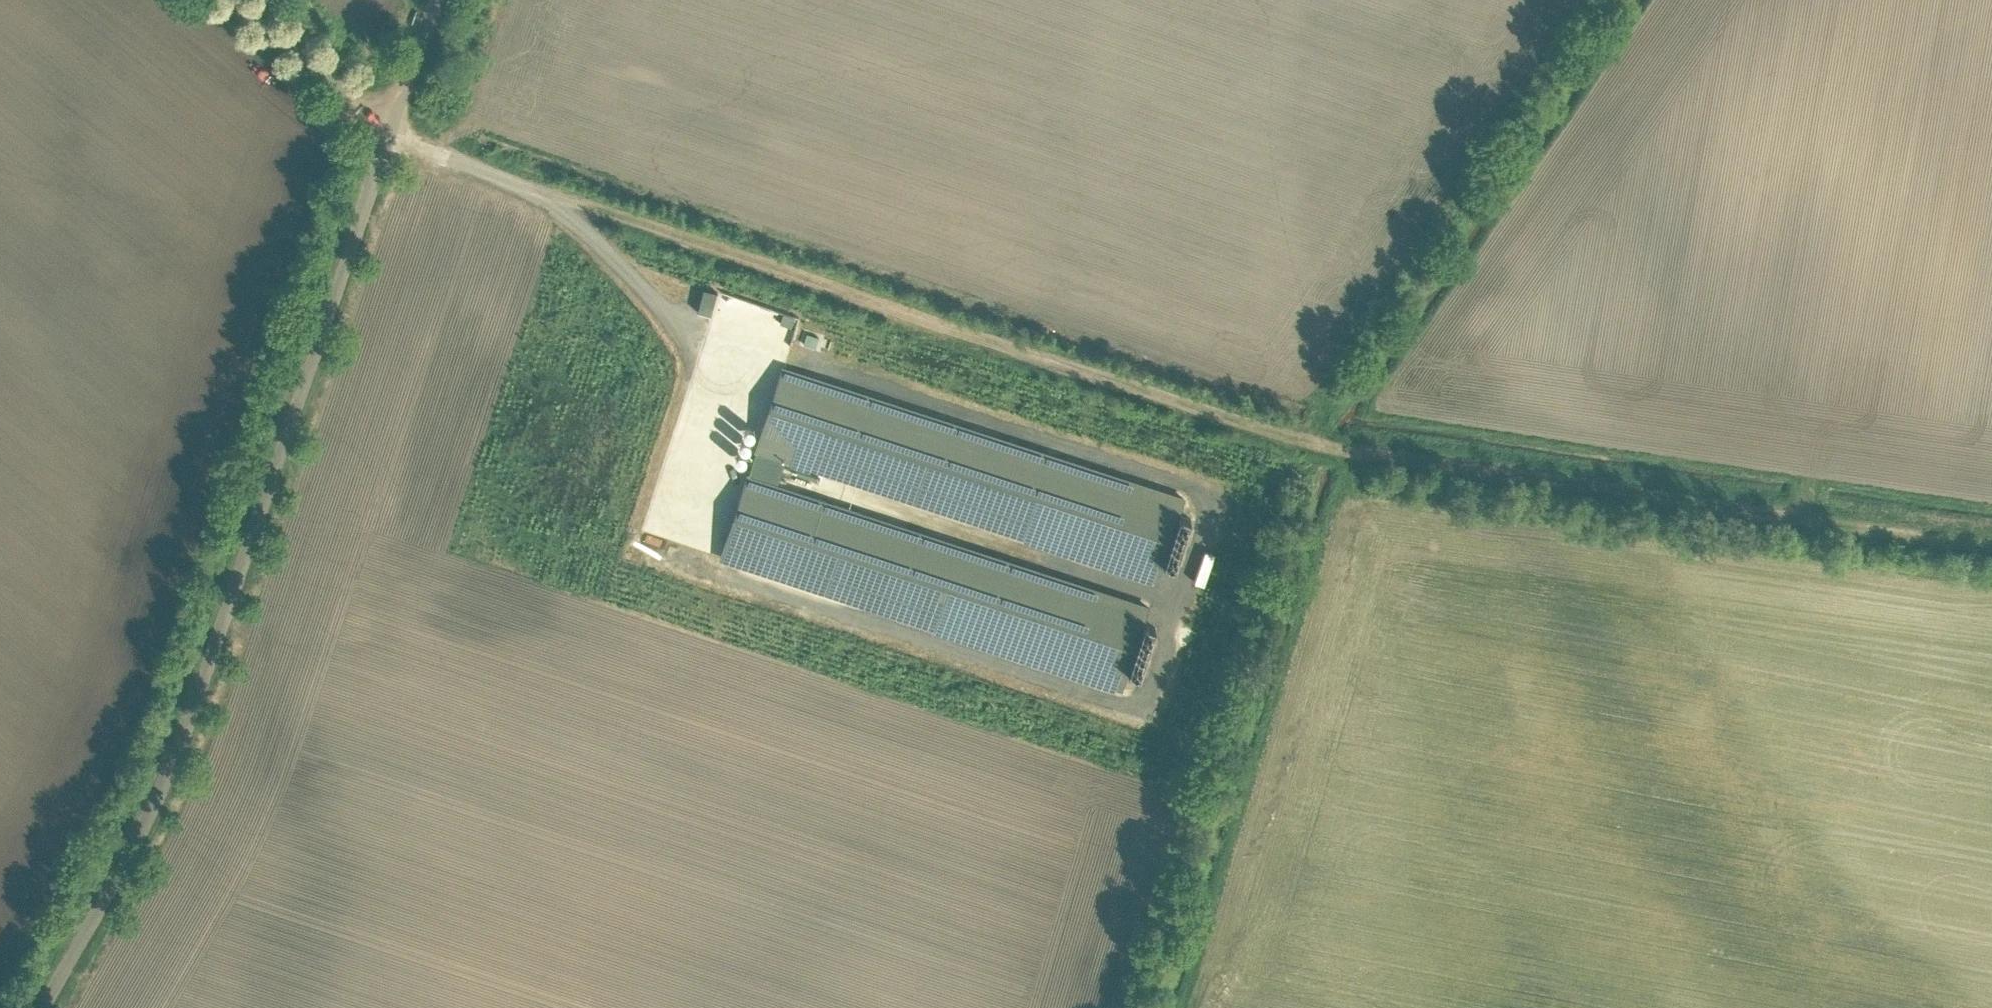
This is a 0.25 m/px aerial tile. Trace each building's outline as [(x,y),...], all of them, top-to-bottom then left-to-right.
[(705,306),(718,310),(724,290),(711,286),(705,306)] [(1187,492),(780,360),(716,557),(1125,690),(1154,600),(778,477),(785,457),(1158,579),(1187,492)] [(1200,606),(1208,576),(1196,573),(1188,603),(1200,606)]
